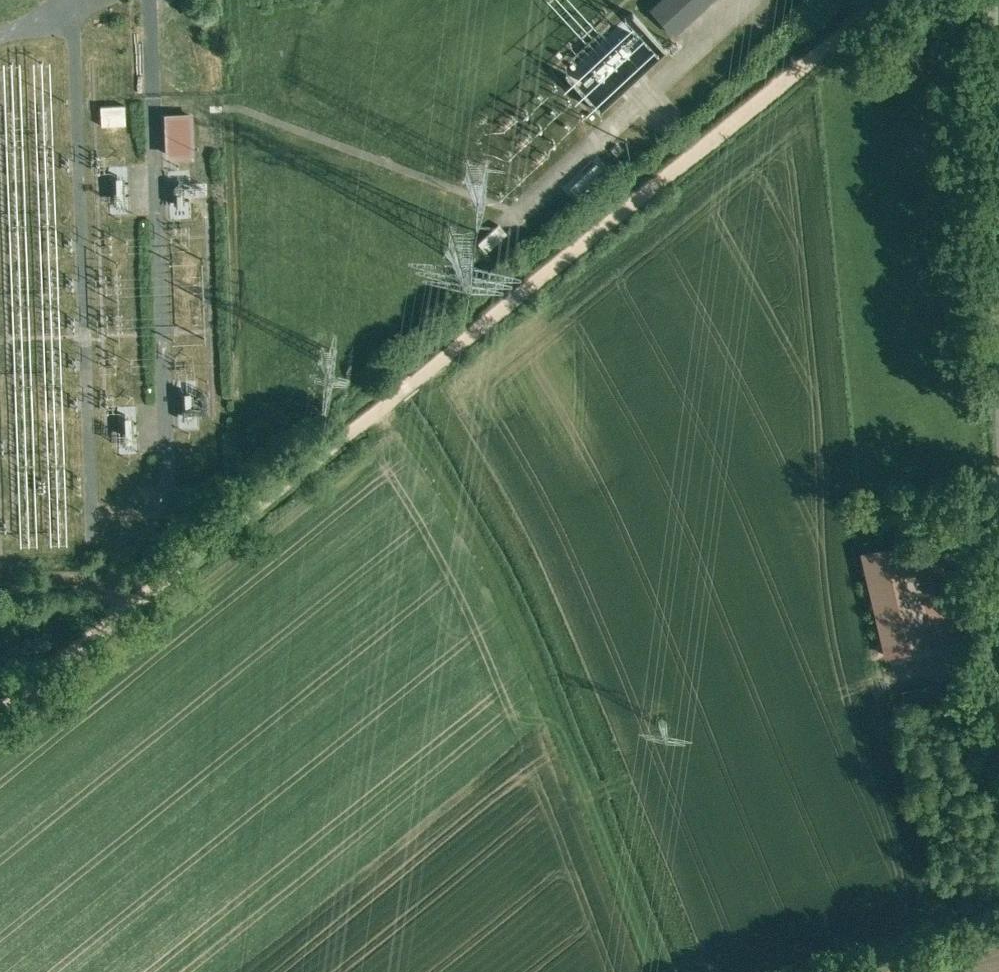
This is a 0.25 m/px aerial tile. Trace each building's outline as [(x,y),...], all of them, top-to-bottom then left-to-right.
[(652,10),(674,35),(712,0),(663,0),(652,10)] [(601,110),(669,44),(630,5),(563,72),(601,110)] [(192,113),(168,114),(170,153),(193,152),(192,113)] [(908,542),(865,553),(889,655),(932,645),(908,542)]
